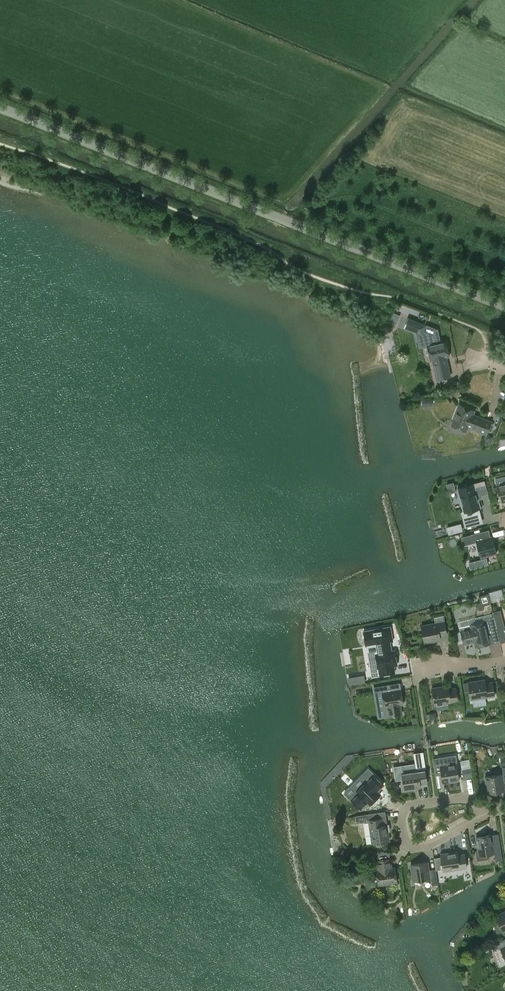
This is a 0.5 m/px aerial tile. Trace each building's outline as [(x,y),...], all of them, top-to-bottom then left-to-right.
[(393,312),(390,321),(396,324),(400,314),(393,312)] [(420,322),(417,330),(426,334),(429,345),(427,345),(430,360),(432,360),(437,381),(451,377),(446,357),(449,356),(446,341),(440,342),(437,329),(432,330),(431,327),(420,322)] [(487,435),(492,421),(474,414),(476,410),(460,403),(451,425),(467,431),(469,428),(487,435)] [(447,485),(449,493),(456,491),(454,483),(447,485)] [(497,485),(501,502),(504,501),(504,483),(497,485)] [(474,484),(457,488),(463,513),(480,508),(474,484)] [(449,534),(463,530),(461,523),(447,527),(449,534)] [(447,530),(436,531),(437,542),(448,541),(447,530)] [(497,553),(492,537),(490,537),(488,530),(462,537),(464,545),(476,542),(480,557),(497,553)] [(489,557),(470,560),(471,567),(490,564),(489,557)] [(497,631),(500,642),(504,641),(504,627),(501,611),(493,613),(497,631)] [(488,634),(497,631),(493,613),(490,614),(491,617),(483,619),(484,621),(471,624),(471,628),(460,631),(464,644),(475,641),(476,647),(490,643),(488,634)] [(440,636),(447,634),(445,621),(421,626),(424,642),(441,639),(440,636)] [(394,665),(397,665),(395,650),(391,651),(389,641),(376,643),(378,653),(376,654),(379,675),(395,672),(394,665)] [(364,675),(349,677),(350,684),(365,682),(364,675)] [(468,683),(463,683),(465,692),(470,691),(471,699),(495,695),(493,682),(485,683),(485,680),(468,682),(468,683)] [(390,684),(374,687),(375,693),(382,691),(385,707),(387,706),(389,716),(402,714),(400,704),(403,704),(401,689),(391,691),(390,684)] [(432,688),(434,705),(458,701),(457,695),(461,694),(460,687),(449,689),(448,685),(432,688)] [(463,778),(473,777),(472,758),(462,758),(463,778)] [(440,766),(439,759),(433,760),(435,775),(441,774),(443,782),(459,780),(457,763),(440,766)] [(487,776),(485,777),(488,793),(504,791),(503,783),(504,782),(504,767),(502,767),(503,774),(487,776)] [(368,769),(345,793),(360,809),(368,802),(370,805),(380,795),(377,791),(384,784),(368,769)] [(402,773),(404,789),(421,787),(420,783),(427,782),(425,769),(402,773)] [(388,832),(390,832),(389,824),(387,824),(385,811),(355,816),(356,823),(369,821),(372,843),(389,841),(388,832)] [(499,844),(493,845),(491,834),(476,837),(478,851),(476,851),(477,860),(488,858),(487,854),(495,853),(496,860),(497,860),(502,859),(499,844)] [(348,853),(343,848),(339,853),(344,857),(348,853)] [(378,885),(397,882),(395,868),(391,868),(389,851),(374,853),(375,860),(377,860),(378,870),(376,870),(378,885)] [(443,871),(467,867),(465,854),(458,855),(457,851),(440,854),(443,871)] [(432,885),(438,884),(435,869),(428,870),(427,862),(411,864),(413,881),(431,878),(432,885)] [(496,916),(503,931),(504,930),(504,911),(496,916)] [(491,945),(494,950),(501,966),(504,965),(504,938),(491,945)]
